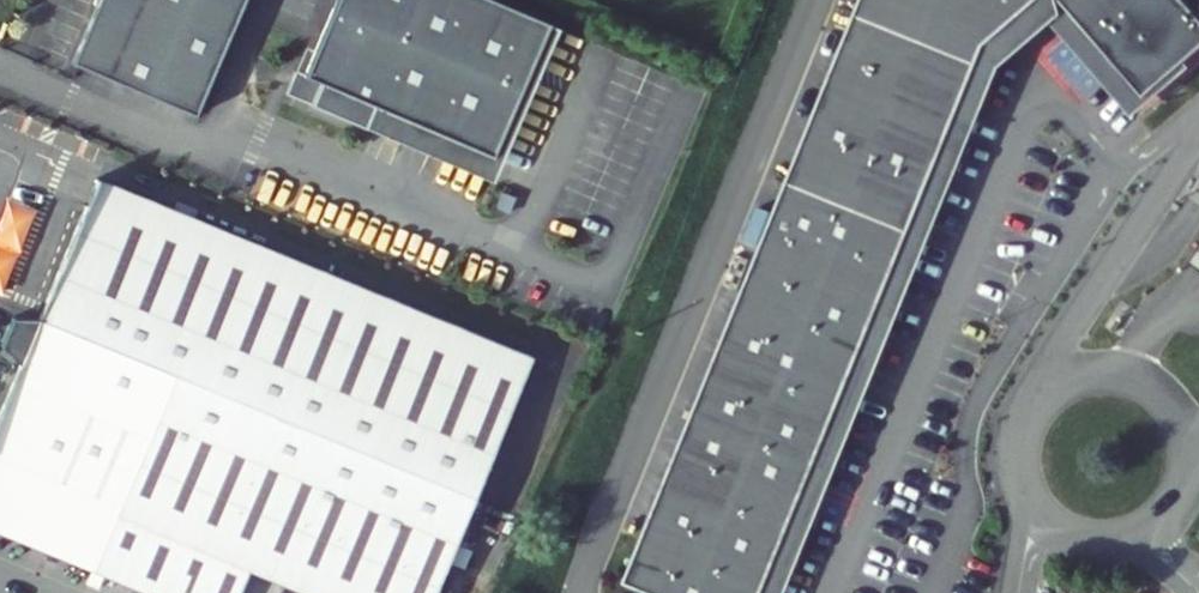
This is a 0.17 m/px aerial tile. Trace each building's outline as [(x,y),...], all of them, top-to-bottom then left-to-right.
[(83,60),(203,109),(251,0),(108,0),(83,60)] [(511,0),(344,0),(304,94),(505,177),(568,24),(511,0)] [(628,590),(635,592),(770,592),(995,78),(1001,64),(1053,27),(1115,102),(1132,121),(1162,95),(1198,62),(1198,23),(1180,0),(867,0),(628,590)] [(103,177),(50,309),(23,305),(10,333),(33,353),(0,435),(0,527),(170,592),(253,592),(256,592),(442,592),(543,347),(103,177)]
